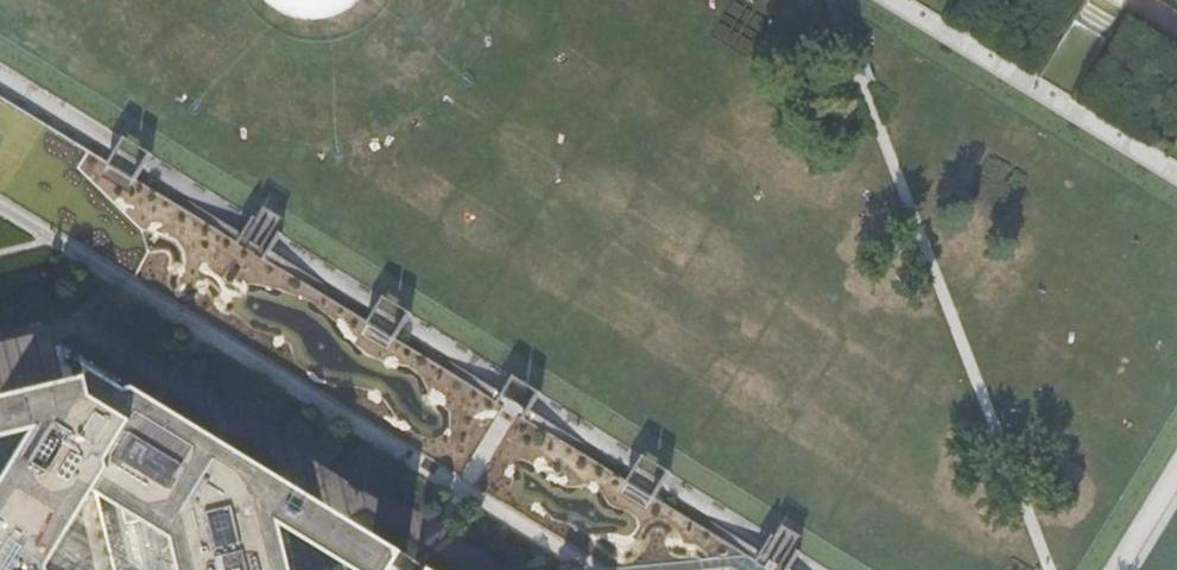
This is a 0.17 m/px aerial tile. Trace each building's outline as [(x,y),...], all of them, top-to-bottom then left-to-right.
[(399,558),(124,389),(113,391),(78,370),(80,377),(76,382),(0,401),(0,443),(28,436),(0,483),(0,569),(112,569),(95,497),(112,507),(117,529),(139,524),(168,541),(175,569),(285,569),(276,531),(342,569),(392,569),(399,558)]
